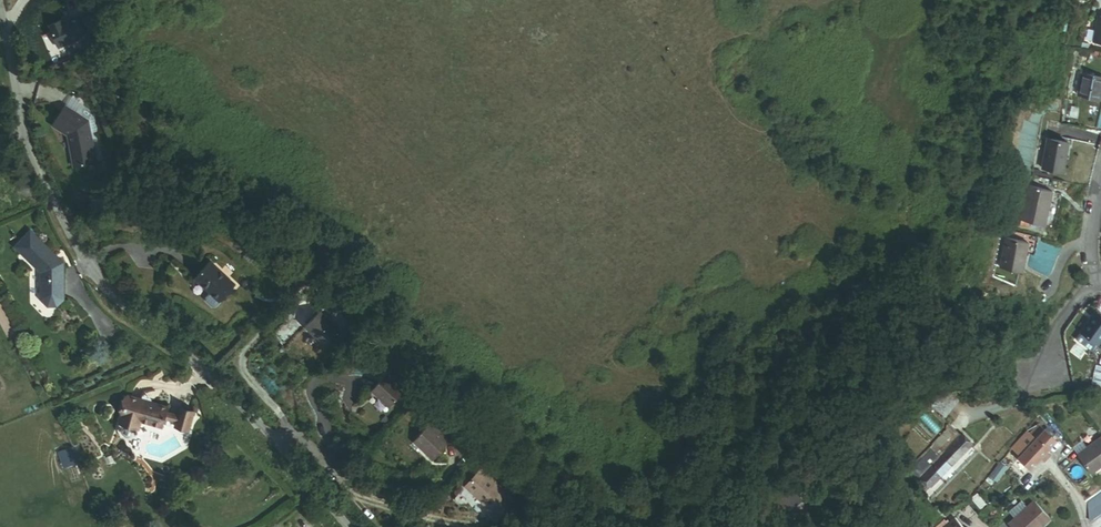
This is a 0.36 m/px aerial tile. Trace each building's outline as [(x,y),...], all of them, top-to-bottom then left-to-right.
[(81,14),(47,24),(53,47),(87,37),(81,14)] [(1100,96),(1100,74),(1086,72),(1082,93),(1100,96)] [(94,125),(63,105),(49,126),(75,143),(64,159),(82,170),(100,143),(88,135),(94,125)] [(1047,170),(1068,174),(1073,144),(1053,140),(1047,170)] [(1016,219),(1040,224),(1047,189),(1023,184),(1016,219)] [(33,230),(16,248),(42,273),(43,273),(44,299),(51,306),(61,305),(68,298),(67,261),(64,261),(60,261),(57,258),(59,256),(33,230)] [(1007,270),(1029,274),(1034,244),(1013,240),(1007,270)] [(202,274),(226,298),(242,282),(219,258),(202,274)] [(352,310),(337,296),(329,304),(344,318),(352,310)] [(326,338),(344,320),(328,305),(311,322),(326,338)] [(1098,353),(1100,349),(1100,312),(1080,339),(1098,353)] [(1095,364),(1091,383),(1100,386),(1100,366),(1095,364)] [(375,386),(393,403),(410,384),(392,367),(375,386)] [(1024,417),(1034,408),(1025,398),(1015,407),(1024,417)] [(168,412),(168,409),(151,405),(150,404),(145,402),(143,404),(128,400),(122,426),(141,429),(142,424),(164,429),(166,419),(178,422),(177,427),(191,430),(195,410),(181,407),(180,414),(168,412)] [(915,428),(925,432),(931,418),(919,414),(915,428)] [(963,433),(954,423),(909,466),(916,479),(922,473),(963,433)] [(435,460),(451,443),(431,425),(415,441),(435,460)] [(1019,460),(1030,472),(1060,443),(1043,425),(1033,434),(1031,431),(1016,445),(1019,448),(1015,452),(1021,458),(1019,460)] [(922,473),(932,483),(973,442),(963,433),(922,473)] [(57,450),(61,467),(77,464),(74,447),(57,450)] [(502,520),(519,503),(487,470),(469,488),(502,520)] [(780,516),(803,504),(794,487),(771,500),(780,516)] [(1093,517),(1100,512),(1100,490),(1091,498),(1093,517)] [(1013,526),(1041,526),(1053,517),(1037,499),(1009,523),(1013,526)] [(957,515),(943,526),(967,526),(957,515)]
